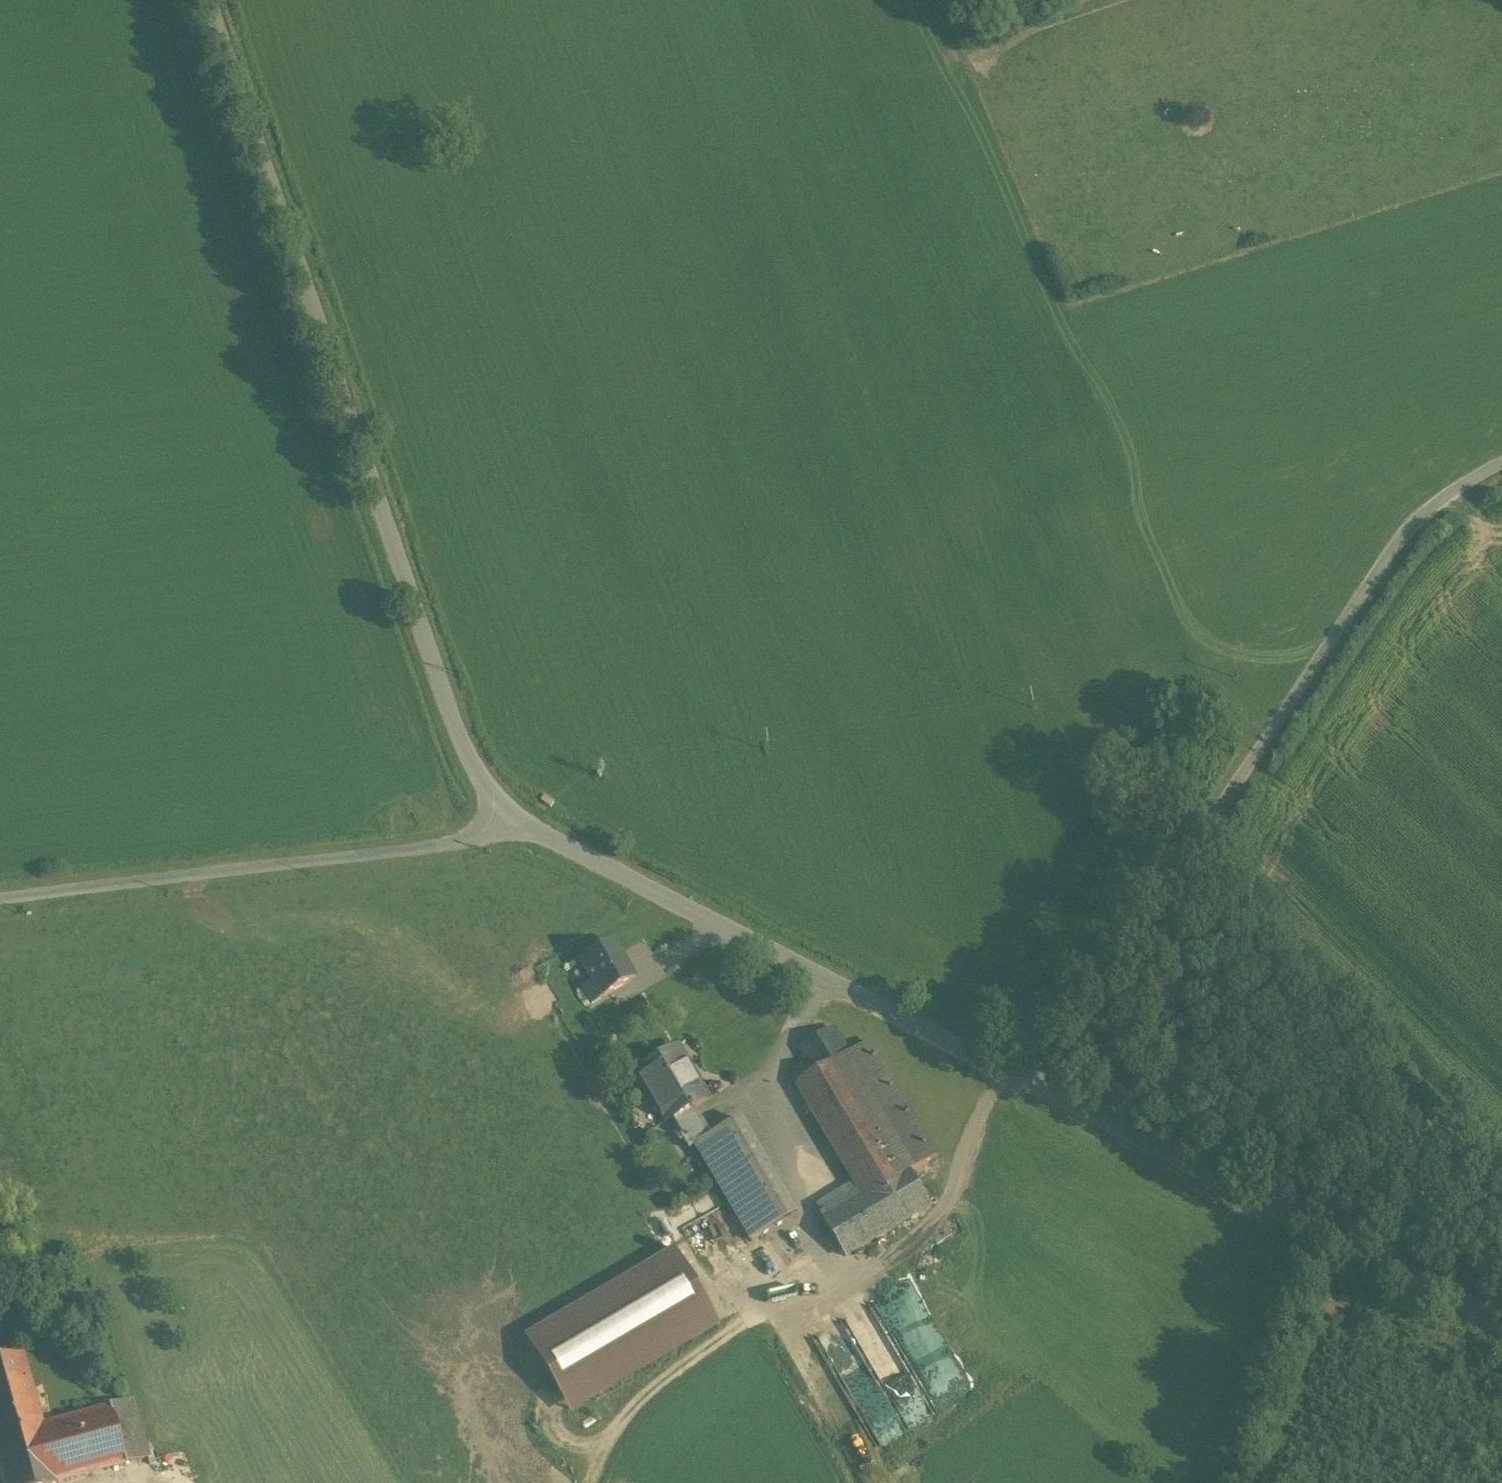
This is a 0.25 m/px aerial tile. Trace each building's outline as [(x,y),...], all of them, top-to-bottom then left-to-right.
[(634,979),(612,943),(580,963),(592,983),(582,989),(592,1005),(634,979)] [(801,1050),(815,1074),(838,1060),(849,1054),(835,1030),(801,1050)] [(849,1054),(838,1060),(898,1160),(906,1174),(911,1171),(912,1172),(937,1157),(869,1042),(849,1054)] [(688,1067),(677,1048),(635,1072),(665,1124),(671,1121),(687,1150),(694,1146),(710,1137),(693,1107),(706,1100),(688,1067)] [(898,1160),(838,1060),(815,1074),(797,1084),(856,1184),(898,1160)] [(710,1137),(694,1146),(750,1241),(795,1215),(739,1120),(710,1137)] [(906,1174),(898,1160),(856,1184),(817,1208),(846,1256),(932,1206),(912,1172),(911,1171),(906,1174)] [(675,1254),(528,1340),(547,1373),(569,1410),(716,1324),(675,1254)] [(44,1436),(41,1426),(22,1357),(0,1363),(0,1448),(44,1436)] [(41,1426),(44,1436),(0,1448),(0,1471),(3,1482),(59,1482),(125,1465),(110,1408),(41,1426)]
